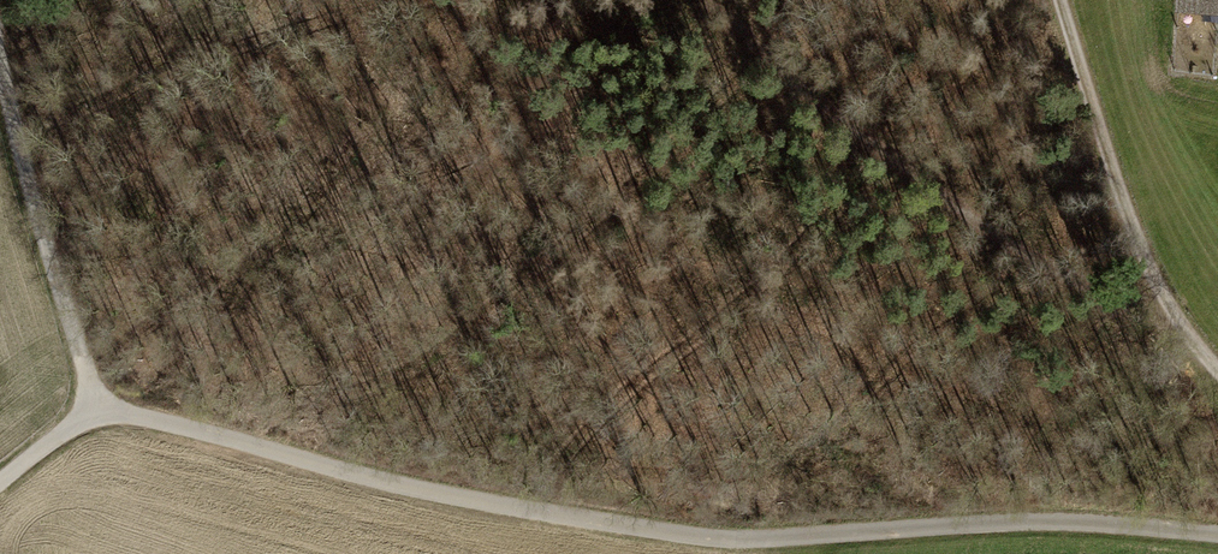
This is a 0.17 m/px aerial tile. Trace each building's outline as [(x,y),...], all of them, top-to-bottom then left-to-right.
[(1178,5),(1217,8),(1217,0),(1179,0),(1178,5)]
